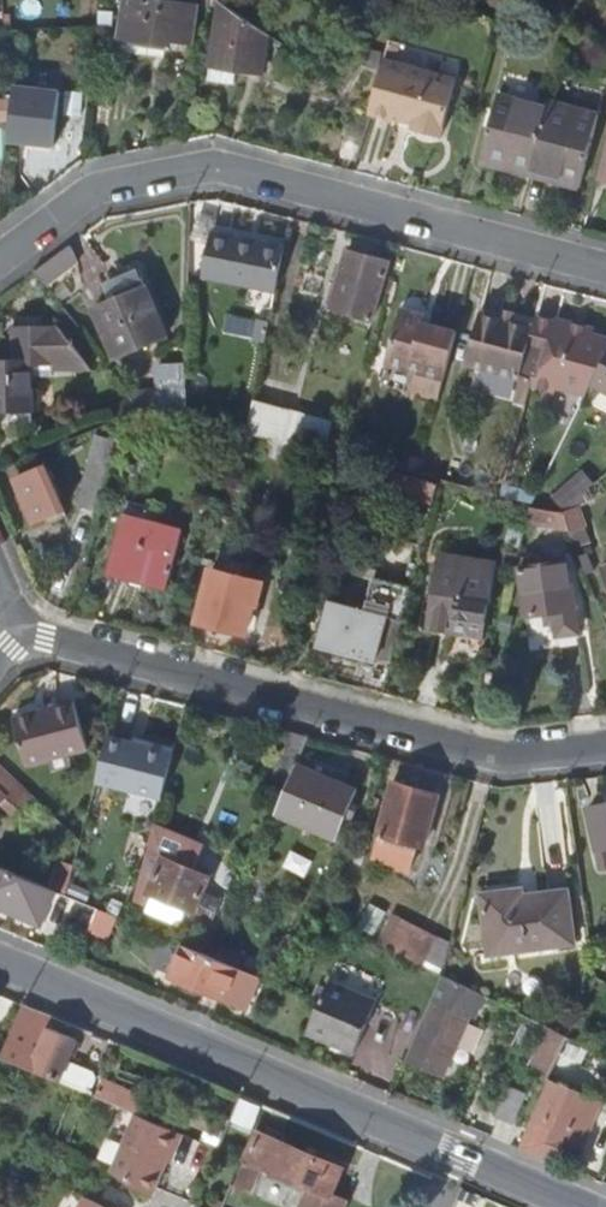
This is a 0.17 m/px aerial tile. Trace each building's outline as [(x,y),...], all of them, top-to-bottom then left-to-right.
[(191,43),(195,9),(132,0),(127,0),(122,39),(167,45),(168,40),(191,43)] [(265,73),(269,36),(221,4),(211,84),(236,86),(237,70),(265,73)] [(384,60),(371,115),(396,121),(398,115),(416,120),(414,130),(440,137),(457,79),(384,60)] [(16,88),(11,141),(56,145),(62,93),(16,88)] [(484,164),(532,176),(533,171),(549,110),(501,97),(484,164)] [(551,110),(549,110),(533,171),(563,179),(562,184),(581,189),(600,117),(553,105),(551,110)] [(201,279),(275,293),(284,248),(209,234),(201,279)] [(80,263),(69,246),(36,271),(47,286),(80,263)] [(333,310),(374,321),(388,262),(348,251),(333,310)] [(114,293),(118,299),(93,312),(117,357),(166,332),(142,287),(138,281),(114,293)] [(387,371),(443,386),(457,335),(425,327),(427,320),(401,314),(387,371)] [(521,376),(533,333),(479,319),(465,372),(519,385),(521,376)] [(586,397),(590,389),(593,383),(605,357),(605,339),(592,336),(593,331),(556,321),(555,324),(536,319),(533,333),(521,376),(533,379),(531,387),(555,393),(556,388),(586,397)] [(9,413),(10,427),(30,427),(31,379),(52,378),(53,371),(87,370),(57,329),(12,330),(13,365),(0,365),(0,413),(9,413)] [(593,383),(590,389),(605,397),(605,357),(593,383)] [(477,402),(524,415),(530,392),(484,380),(477,402)] [(165,393),(131,396),(132,399),(140,410),(162,411),(186,417),(186,397),(165,393)] [(114,407),(119,420),(127,416),(140,410),(132,399),(114,407)] [(292,408),(255,400),(249,433),(254,434),(320,451),(322,439),(288,429),(292,408)] [(78,503),(101,510),(110,479),(113,468),(107,464),(113,440),(96,442),(78,503)] [(33,523),(65,511),(46,466),(15,480),(33,523)] [(392,495),(434,506),(439,486),(398,477),(392,495)] [(556,503),(564,514),(574,505),(593,488),(585,477),(556,503)] [(585,531),(574,505),(564,514),(562,515),(571,536),(585,531)] [(123,515),(108,571),(167,587),(181,530),(123,515)] [(591,545),(585,531),(571,536),(577,551),(591,545)] [(443,555),(441,569),(465,573),(468,559),(443,555)] [(497,564),(468,559),(465,573),(441,569),(430,631),(486,640),(497,564)] [(555,615),(559,638),(580,636),(570,564),(522,571),(529,618),(555,615)] [(200,622),(248,634),(256,605),(263,606),(268,585),(214,571),(200,622)] [(320,643),(333,646),(376,658),(392,662),(412,586),(376,576),(367,611),(331,602),(320,643)] [(374,668),(376,658),(333,646),(331,656),(374,668)] [(15,719),(28,765),(90,747),(76,700),(15,719)] [(269,782),(288,790),(297,768),(309,739),(288,734),(269,782)] [(97,784),(163,801),(175,755),(137,744),(109,737),(97,784)] [(139,738),(137,744),(175,755),(177,748),(139,738)] [(34,799),(0,767),(0,805),(16,818),(34,799)] [(357,795),(297,768),(288,790),(278,813),(336,839),(357,795)] [(425,850),(440,798),(398,785),(382,837),(385,837),(378,861),(407,870),(414,846),(425,850)] [(602,869),(605,868),(605,806),(591,809),(602,869)] [(170,844),(150,894),(178,907),(196,915),(205,891),(211,879),(195,872),(201,857),(170,844)] [(57,865),(50,889),(53,890),(66,896),(74,869),(57,865)] [(0,869),(0,907),(40,922),(53,890),(50,889),(0,869)] [(224,900),(205,891),(196,915),(214,922),(224,900)] [(175,914),(178,907),(150,894),(146,902),(175,914)] [(487,900),(495,957),(575,947),(567,897),(520,904),(519,894),(487,900)] [(105,938),(114,916),(103,911),(94,933),(105,938)] [(403,956),(422,966),(436,939),(404,922),(390,950),(403,956)] [(262,978),(240,969),(216,958),(186,946),(175,972),(200,982),(198,987),(249,1008),(262,978)] [(423,982),(430,969),(422,966),(403,956),(397,968),(423,982)] [(417,996),(431,1004),(433,1000),(443,976),(430,969),(423,982),(417,996)] [(329,983),(321,1003),(308,1033),(356,1052),(375,1003),(329,983)] [(450,1008),(433,1000),(431,1004),(407,1059),(445,1077),(472,1018),(467,1015),(469,1010),(479,1013),(486,998),(460,984),(450,1008)] [(41,1011),(23,1004),(0,1057),(58,1081),(68,1085),(89,1094),(94,1082),(91,1076),(65,1065),(76,1039),(37,1022),(41,1011)] [(549,1024),(531,1060),(552,1070),(570,1034),(549,1024)] [(600,1100),(551,1078),(518,1148),(540,1157),(554,1164),(556,1158),(554,1157),(561,1138),(581,1146),(600,1100)] [(123,1088),(115,1105),(140,1115),(148,1098),(123,1088)] [(497,1116),(512,1122),(523,1098),(508,1091),(497,1116)] [(182,1132),(163,1125),(140,1115),(135,1113),(110,1172),(152,1196),(171,1150),(174,1152),(182,1132)] [(245,1159),(265,1167),(311,1187),(302,1206),(346,1206),(349,1201),(333,1194),(343,1169),(281,1142),(283,1135),(266,1128),(263,1134),(258,1132),(245,1159)] [(261,1177),(265,1167),(245,1159),(242,1169),(261,1177)] [(254,1194),(261,1177),(242,1169),(235,1186),(254,1194)] [(85,1195),(78,1206),(106,1206),(85,1195)]
